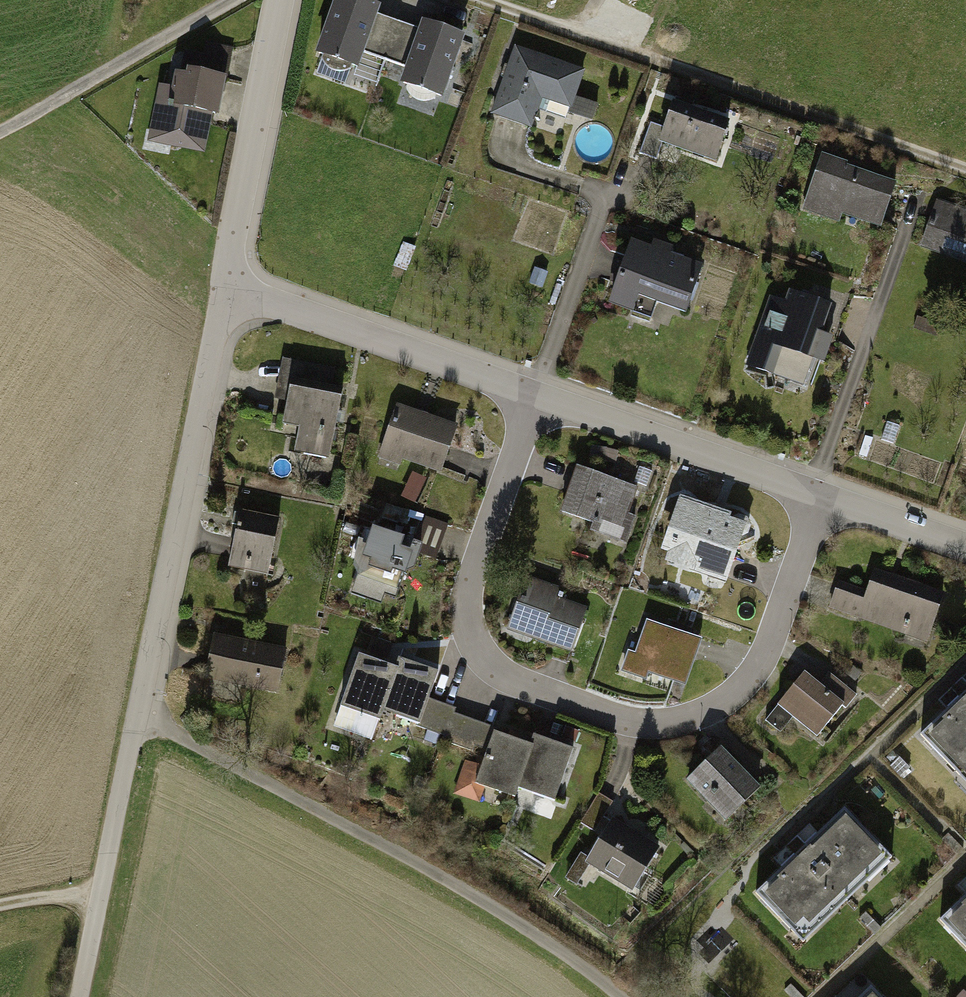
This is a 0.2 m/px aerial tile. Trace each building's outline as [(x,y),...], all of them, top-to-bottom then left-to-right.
[(346,0),(329,0),(310,53),(316,56),(315,60),(323,69),(334,73),(347,71),(348,67),(355,69),(360,53),(383,61),(396,24),(374,17),(376,11),(346,0)] [(403,68),(397,85),(403,87),(402,91),(409,100),(420,104),(430,101),(432,97),(438,100),(460,39),(418,24),(415,31),(396,24),(383,61),(403,68)] [(156,85),(143,142),(203,155),(215,100),(220,101),(231,50),(204,44),(201,56),(180,52),(178,61),(170,60),(164,87),(156,85)] [(513,48),(488,117),(528,131),(540,100),(568,111),(567,115),(592,124),(598,108),(573,99),(582,72),(513,48)] [(727,122),(668,102),(659,128),(649,124),(638,156),(655,162),(661,145),(713,163),(727,122)] [(894,183),(818,154),(797,208),(835,222),(839,214),(877,228),(894,183)] [(955,214),(958,207),(936,199),(918,247),(965,265),(965,218),(955,214)] [(628,240),(605,305),(647,320),(654,302),(684,313),(701,265),(667,253),(669,245),(647,237),(644,245),(628,240)] [(767,298),(744,365),(780,377),(777,383),(799,391),(810,359),(822,363),(831,336),(819,332),(828,304),(785,289),(780,302),(767,298)] [(294,453),(327,459),(338,391),(328,389),(331,370),(283,362),(277,396),(287,398),(282,425),(298,427),(294,453)] [(455,423),(393,405),(377,458),(380,459),(378,465),(395,470),(398,461),(440,474),(455,423)] [(898,428),(885,423),(879,440),(893,445),(898,428)] [(873,440),(864,437),(857,457),(866,460),(873,440)] [(638,490),(574,468),(557,518),(588,528),(585,536),(619,548),(638,490)] [(420,479),(407,473),(396,498),(409,504),(420,479)] [(741,522),(677,502),(660,558),(723,578),(741,522)] [(278,520),(235,513),(226,570),(268,577),(278,520)] [(395,536),(373,529),(352,596),(377,604),(380,595),(395,599),(412,546),(394,541),(395,536)] [(835,582),(825,612),(924,646),(943,593),(870,568),(862,591),(835,582)] [(557,591),(524,580),(507,631),(569,652),(582,612),(553,603),(557,591)] [(649,674),(682,684),(698,634),(642,617),(631,653),(622,651),(614,675),(646,685),(649,674)] [(211,634),(201,679),(274,695),(284,650),(211,634)] [(395,647),(374,640),(369,653),(391,661),(395,647)] [(395,669),(355,656),(329,729),(370,743),(380,712),(395,669)] [(427,700),(436,675),(397,662),(395,669),(380,712),(397,718),(392,732),(414,739),(419,725),(427,700)] [(775,708),(763,722),(772,729),(784,715),(814,739),(840,706),(845,709),(855,697),(826,673),(817,685),(800,672),(773,706),(775,708)] [(940,702),(949,711),(922,737),(965,783),(965,677),(940,702)] [(482,760),(491,734),(492,730),(452,716),(454,709),(427,700),(419,725),(447,735),(443,746),(482,760)] [(512,786),(526,746),(491,734),(482,760),(479,768),(463,763),(452,795),(476,803),(481,789),(508,798),(512,786)] [(530,799),(549,806),(569,749),(546,741),(529,735),(526,746),(512,786),(532,793),(530,799)] [(718,746),(681,778),(721,824),(759,790),(740,768),(738,770),(718,746)] [(896,760),(888,768),(898,778),(906,770),(896,760)] [(598,793),(580,822),(594,831),(612,801),(598,793)] [(844,809),(817,835),(808,826),(771,861),(780,870),(753,896),(802,946),(893,859),(844,809)] [(658,847),(609,818),(584,861),(576,857),(563,879),(574,885),(585,866),(632,893),(658,847)] [(953,886),(962,895),(935,921),(965,953),(965,874),(953,886)] [(857,996),(882,996),(870,985),(857,996)]
